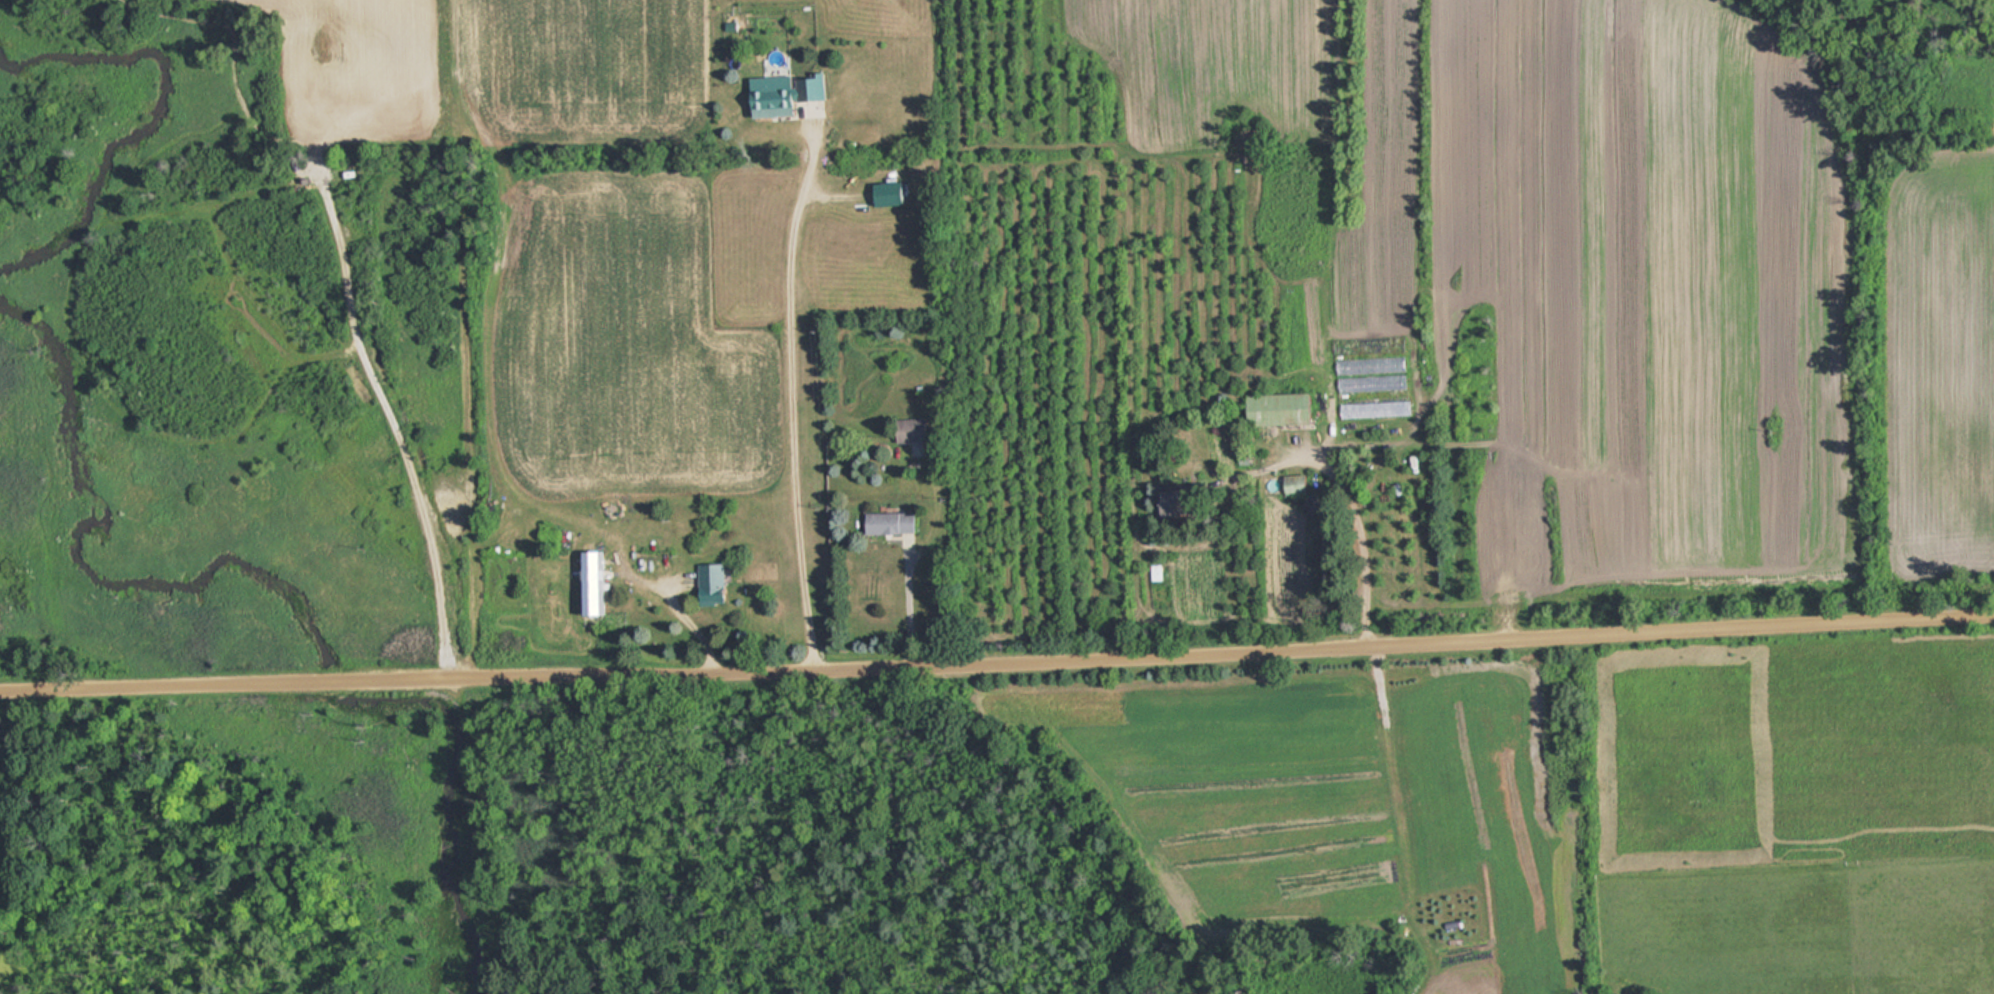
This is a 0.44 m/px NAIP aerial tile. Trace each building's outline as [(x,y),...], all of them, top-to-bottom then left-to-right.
[(812,97),(810,77),(742,85),(746,118),(791,113),(789,100),(812,97)] [(1403,358),(1333,359),(1334,375),(1404,373),(1403,358)] [(1405,391),(1404,376),(1335,377),(1335,392),(1405,391)] [(1241,395),(1242,426),(1304,424),(1303,394),(1241,395)] [(1409,419),(1408,397),(1337,400),(1338,422),(1409,419)] [(890,418),(890,442),(922,442),(922,418),(890,418)] [(1281,493),(1290,492),(1290,483),(1299,483),(1299,477),(1280,477),(1281,493)] [(910,512),(859,512),(859,534),(910,534),(910,512)] [(601,550),(576,549),(575,614),(600,614),(601,550)] [(642,549),(642,569),(668,569),(668,549),(642,549)] [(719,564),(694,564),(694,605),(719,605),(719,564)] [(1158,584),(1157,564),(1147,564),(1148,584),(1158,584)]
